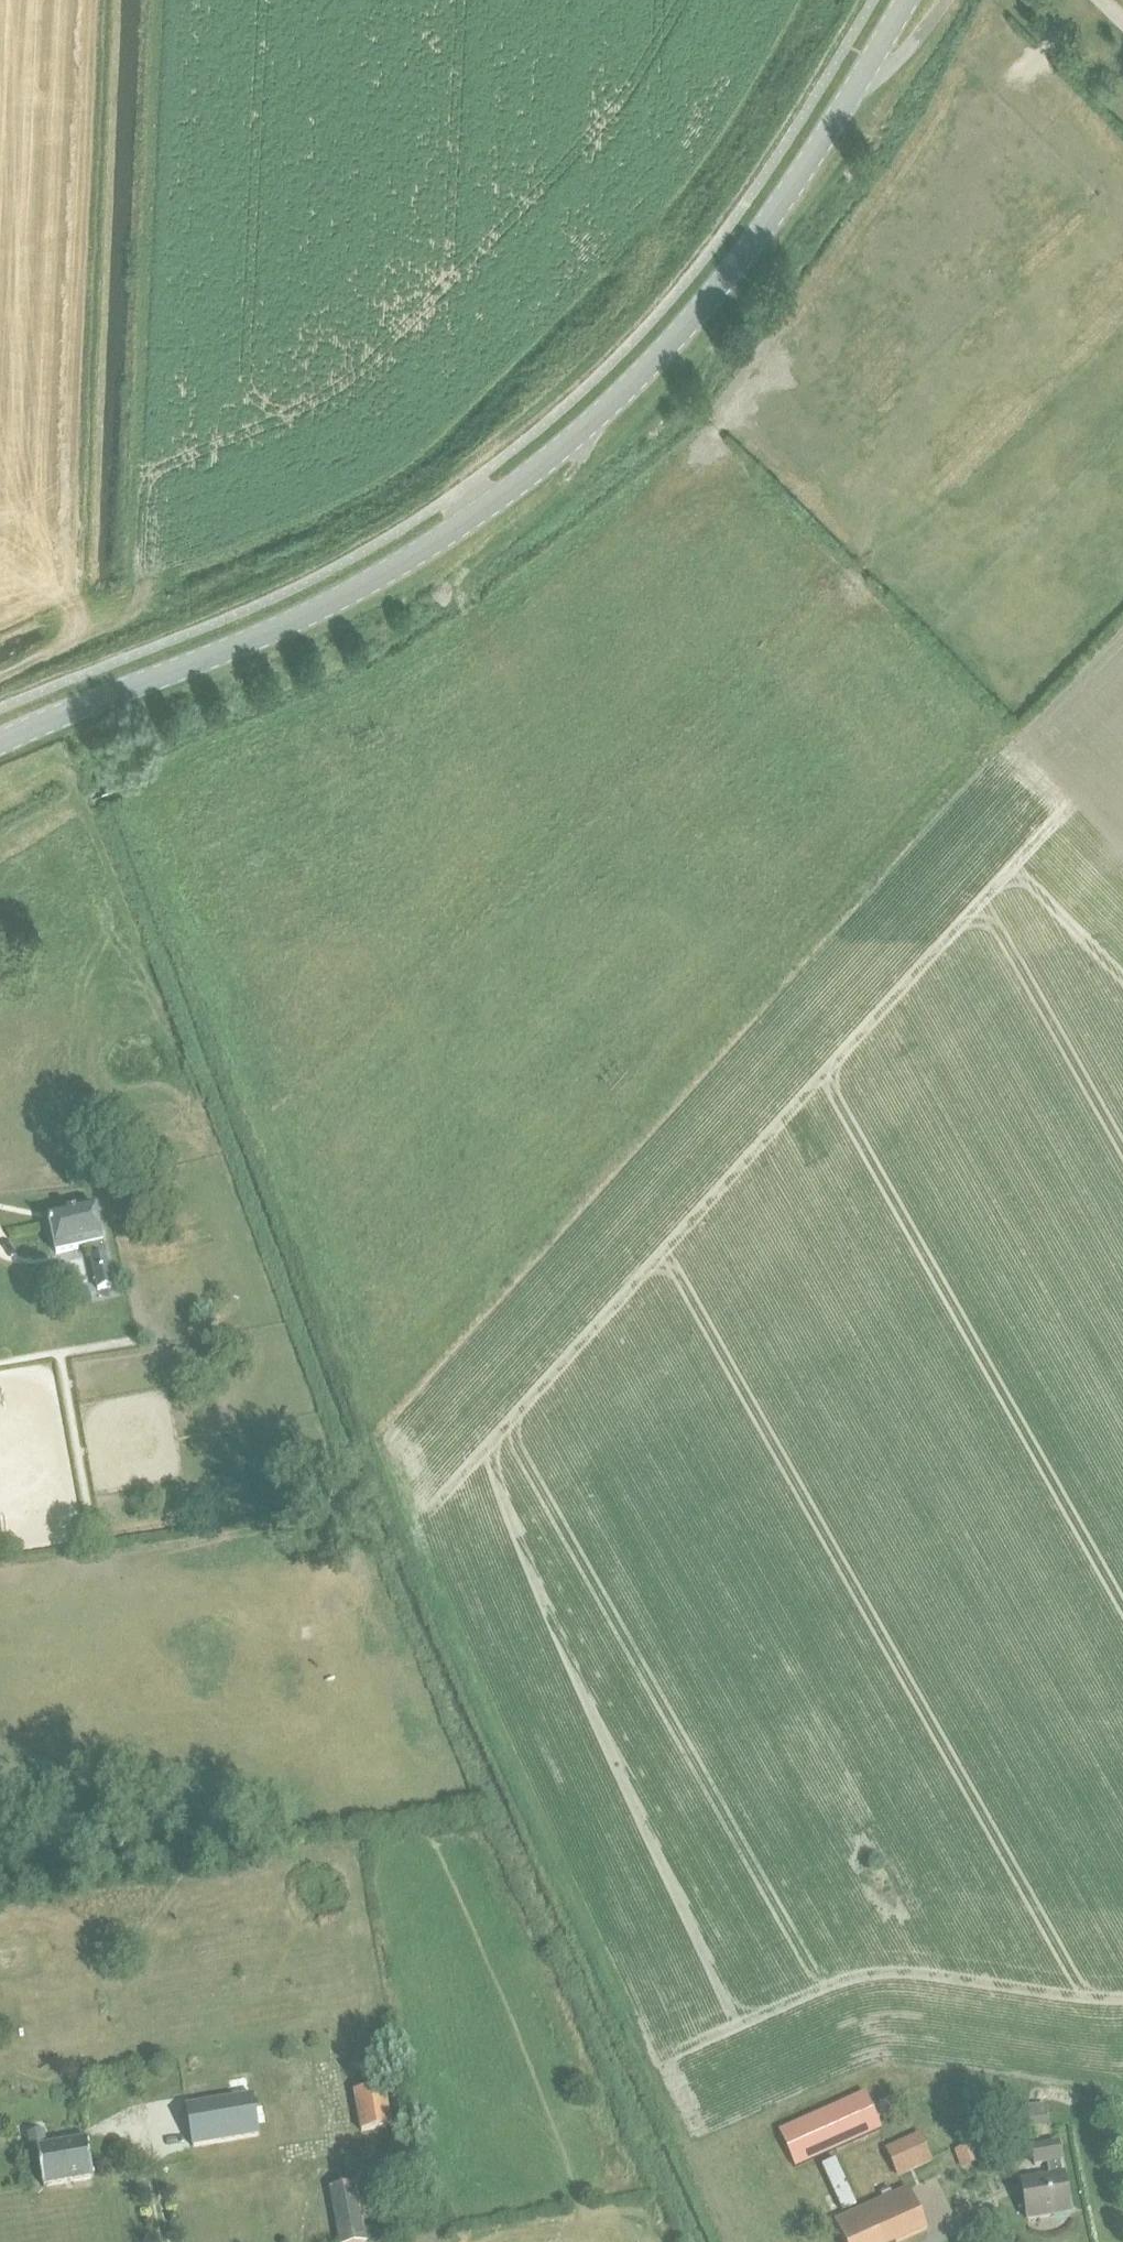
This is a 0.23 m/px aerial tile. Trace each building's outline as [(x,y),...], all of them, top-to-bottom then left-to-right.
[(57,1254),(88,1247),(103,1243),(95,1206),(48,1216),(57,1254)] [(103,1243),(88,1247),(98,1291),(114,1288),(103,1243)] [(355,2093),(362,2132),(392,2127),(385,2087),(355,2093)] [(780,2132),(795,2167),(882,2129),(866,2093),(780,2132)] [(253,2096),(186,2107),(194,2150),(260,2138),(253,2096)] [(40,2165),(44,2187),(94,2178),(87,2140),(43,2148),(39,2126),(28,2128),(34,2166),(40,2165)] [(964,2163),(980,2155),(970,2137),(955,2145),(964,2163)] [(893,2151),(903,2174),(933,2161),(922,2139),(893,2151)] [(1021,2182),(1028,2222),(1072,2215),(1065,2173),(1064,2174),(1059,2143),(1033,2148),(1036,2168),(1048,2166),(1050,2177),(1021,2182)] [(339,2241),(368,2241),(358,2183),(330,2188),(339,2241)] [(844,2241),(898,2241),(926,2230),(909,2189),(835,2222),(844,2241)]
